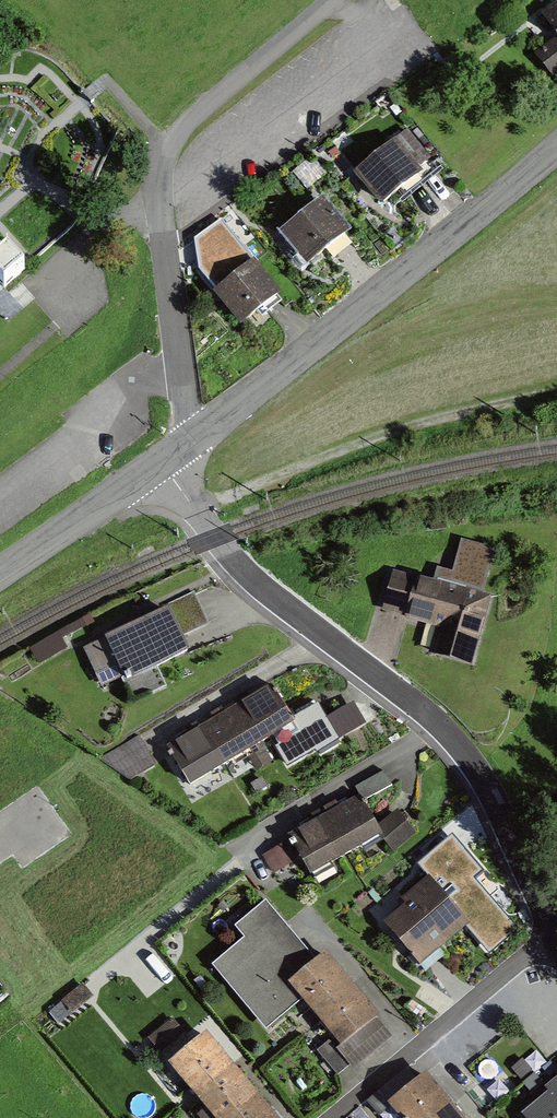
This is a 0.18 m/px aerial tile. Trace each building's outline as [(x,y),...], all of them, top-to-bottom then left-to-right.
[(537,14),(555,37),(535,51),(550,72),(556,67),(556,0),(537,14)] [(403,131),(348,170),(374,206),(429,166),(403,131)] [(318,203),(274,231),(296,265),(339,238),(318,203)] [(27,272),(0,243),(0,295),(27,272)] [(249,263),(207,296),(235,331),(277,298),(249,263)] [(440,588),(393,574),(382,612),(435,628),(427,653),(470,666),(489,600),(478,597),(492,550),(463,542),(453,577),(444,575),(440,588)] [(185,648),(166,609),(81,651),(93,675),(115,664),(123,679),(185,648)] [(287,722),(267,689),(167,748),(187,781),(287,722)] [(153,765),(140,738),(126,744),(138,771),(153,765)] [(358,798),(290,832),(307,867),(376,833),(358,798)] [(396,847),(419,831),(403,808),(380,823),(396,847)] [(469,927),(424,876),(401,896),(409,905),(383,927),(421,970),(469,927)] [(317,960),(266,896),(237,920),(246,931),(212,958),(264,1022),(297,995),(287,983),(317,960)] [(391,1035),(325,953),(317,960),(287,983),(297,995),(353,1065),(391,1035)] [(92,999),(80,985),(49,1011),(61,1025),(92,999)] [(181,1032),(172,1021),(151,1039),(160,1049),(181,1032)] [(203,1035),(166,1065),(192,1098),(209,1117),(270,1117),(203,1035)] [(349,1065),(329,1040),(317,1050),(338,1075),(349,1065)] [(425,1075),(417,1081),(407,1069),(368,1101),(378,1113),(392,1102),(406,1117),(461,1117),(425,1075)] [(549,1089),(552,1093),(525,1116),(527,1117),(556,1117),(556,1082),(549,1089)]
